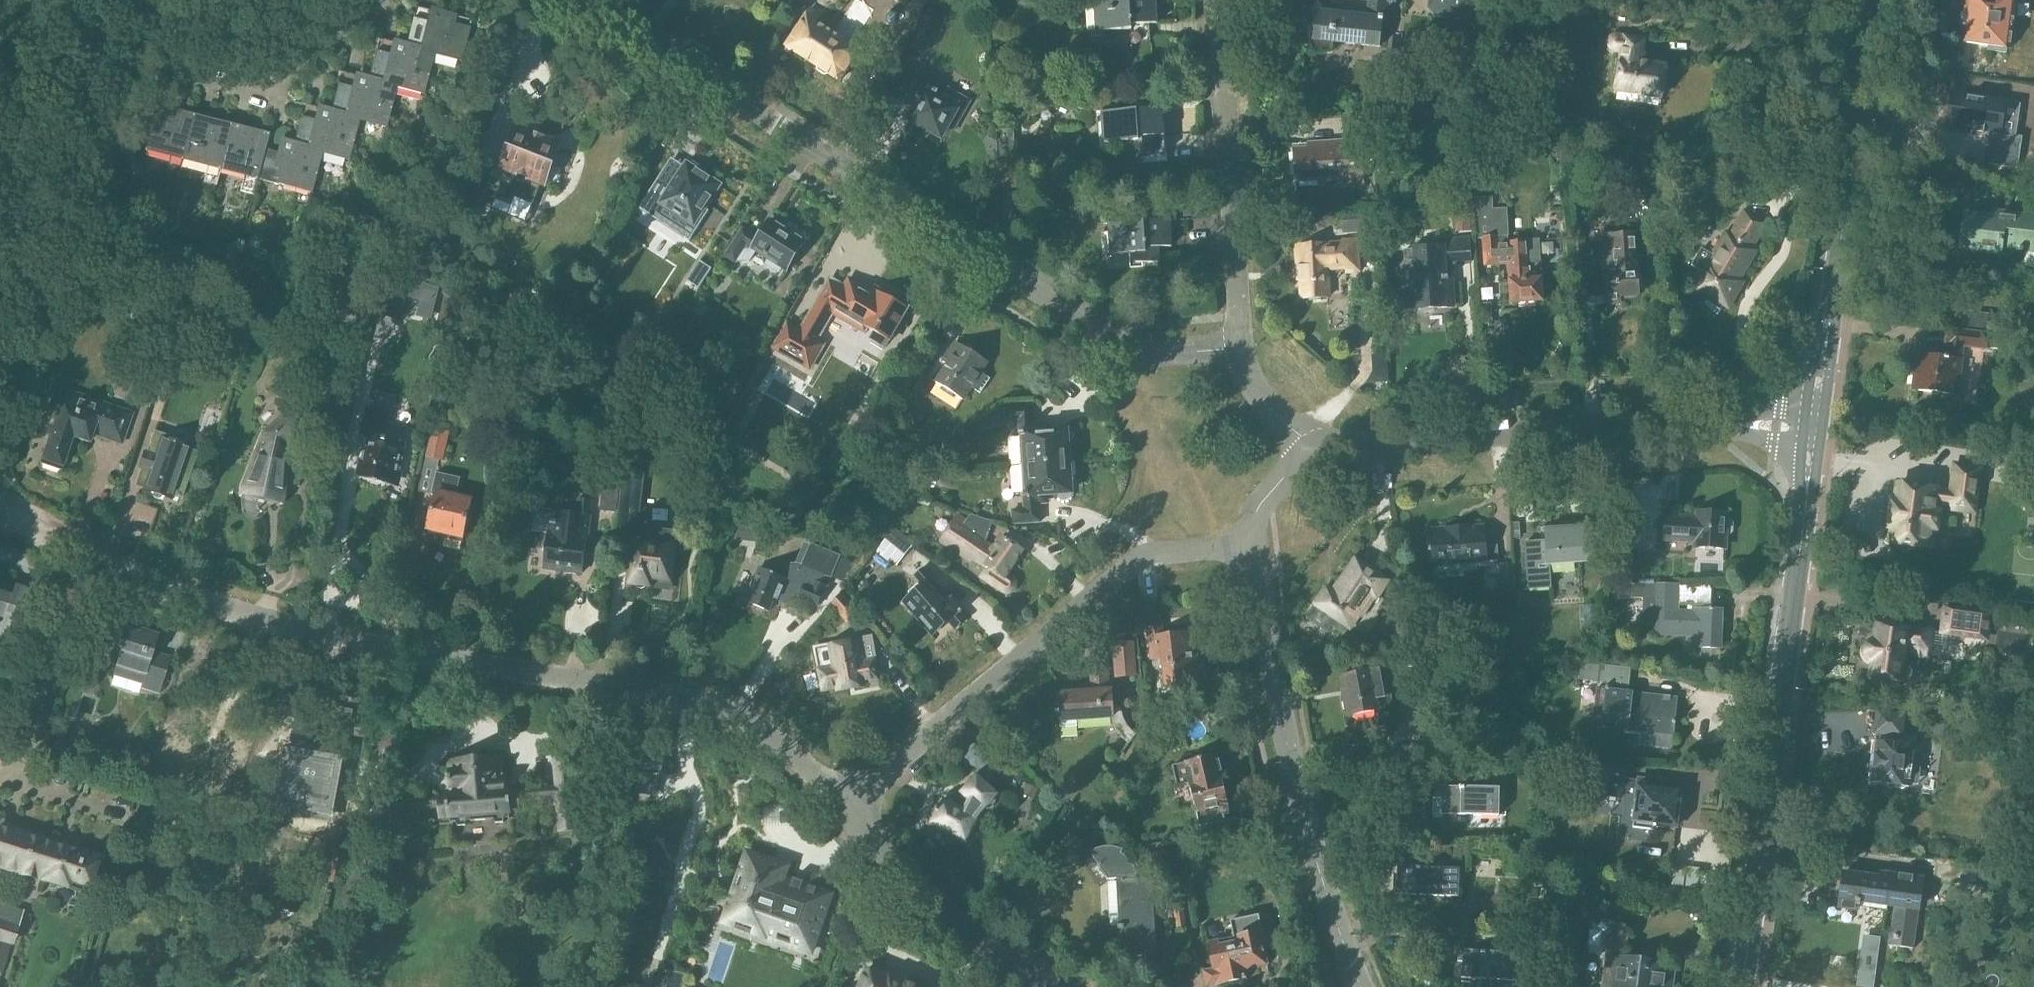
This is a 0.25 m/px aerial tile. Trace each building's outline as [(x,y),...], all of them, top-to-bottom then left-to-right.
[(813,64),(817,67),(818,71),(824,75),(828,74),(840,82),(864,45),(855,39),(874,10),(859,0),(854,0),(832,34),(813,64)] [(1088,0),(1091,32),(1130,29),(1131,39),(1149,38),(1148,23),(1155,23),(1153,0),(1093,0),(1088,0)] [(1306,27),(1310,55),(1333,51),(1334,41),(1380,46),(1386,3),(1396,4),(1397,0),(1369,0),(1367,16),(1335,13),(1317,11),(1316,25),(1306,27)] [(1431,9),(1437,20),(1481,24),(1484,0),(1432,0),(1431,9)] [(1961,42),(1989,46),(1988,50),(2005,52),(2006,48),(2009,49),(2016,0),(2015,0),(1966,0),(1961,42)] [(809,9),(785,46),(797,54),(798,58),(804,62),(808,61),(813,64),(832,34),(817,24),(827,10),(814,1),(809,9)] [(416,6),(405,44),(405,45),(419,49),(413,68),(428,73),(430,65),(433,54),(456,60),(461,61),(469,30),(452,25),(454,16),(416,6)] [(376,104),(390,107),(392,100),(392,99),(395,86),(418,92),(418,93),(423,94),(428,73),(413,68),(419,49),(405,45),(405,44),(378,37),(368,77),(382,82),(376,104)] [(1610,39),(1609,43),(1609,46),(1611,50),(1615,51),(1621,52),(1615,92),(1661,98),(1665,69),(1645,65),(1646,56),(1640,55),(1643,41),(1617,37),(1613,37),(1610,39)] [(382,82),(368,77),(341,71),(331,110),(344,114),(339,134),(353,137),(355,132),(358,119),(381,125),(380,126),(385,127),(390,107),(376,104),(382,82)] [(916,71),(903,93),(915,100),(919,102),(908,120),(940,138),(948,123),(955,127),(969,101),(947,89),(941,99),(935,96),(941,86),(923,76),(916,71)] [(1952,93),(1947,127),(1993,134),(1999,135),(2015,137),(2015,136),(2020,104),(2004,102),(2004,101),(1952,93)] [(302,171),(315,175),(318,164),(317,164),(320,152),(343,158),(343,159),(348,160),(353,137),(339,134),(344,114),(331,110),(304,103),(294,142),(293,146),(308,150),(302,171)] [(182,160),(194,115),(156,104),(144,150),(182,160)] [(1161,108),(1101,112),(1103,144),(1136,142),(1138,164),(1164,162),(1161,108)] [(219,170),(231,124),(194,115),(182,160),(219,170)] [(256,180),(264,149),(268,134),(231,124),(219,170),(256,180)] [(478,160),(463,197),(481,204),(485,194),(506,203),(513,200),(514,195),(525,200),(532,203),(540,184),(538,183),(540,178),(542,178),(555,145),(518,130),(505,164),(507,165),(504,170),(478,160)] [(293,146),(294,142),(279,139),(276,152),(264,149),(256,180),(277,185),(277,184),(310,192),(315,175),(302,171),(308,150),(293,146)] [(1312,148),(1293,149),(1294,177),(1293,178),(1294,183),(1310,182),(1310,180),(1347,178),(1347,183),(1363,182),(1360,139),(1345,140),(1312,143),(1312,148)] [(1013,140),(997,140),(998,162),(1014,161),(1013,140)] [(1992,141),(1989,165),(2017,169),(2020,146),(2010,144),(2009,147),(1997,146),(1998,142),(1992,141)] [(657,180),(638,208),(653,218),(662,204),(697,227),(695,230),(696,231),(698,228),(709,211),(705,209),(720,185),(705,175),(708,171),(692,161),(690,165),(687,163),(670,189),(658,181),(668,165),(667,164),(657,180)] [(1014,161),(998,162),(999,188),(1015,187),(1014,161)] [(1493,196),(1475,197),(1478,238),(1483,238),(1485,264),(1500,263),(1500,258),(1508,258),(1509,267),(1511,303),(1543,301),(1542,278),(1539,240),(1534,240),(1508,242),(1507,236),(1509,236),(1507,208),(1493,209),(1493,196)] [(1470,207),(1455,207),(1457,230),(1471,230),(1470,207)] [(1374,211),(1343,213),(1344,234),(1376,232),(1374,211)] [(1960,249),(1999,254),(1998,264),(2033,268),(2033,216),(2004,212),(1992,211),(1991,217),(1964,213),(1960,249)] [(1701,249),(1691,266),(1701,271),(1692,285),(1706,293),(1700,303),(1714,318),(1717,314),(1719,312),(1721,310),(1723,307),(1725,305),(1728,307),(1742,283),(1738,280),(1755,251),(1751,249),(1766,224),(1745,212),(1730,237),(1726,235),(1714,256),(1701,249)] [(1169,220),(1103,224),(1105,256),(1135,254),(1135,264),(1159,263),(1158,248),(1171,247),(1169,220)] [(726,252),(724,255),(736,263),(737,261),(741,263),(749,262),(756,250),(768,257),(764,263),(778,272),(782,266),(786,269),(788,267),(803,242),(769,221),(758,238),(741,228),(726,252)] [(1610,237),(1601,237),(1603,267),(1606,304),(1618,303),(1618,298),(1622,298),(1622,301),(1634,300),(1634,298),(1637,297),(1635,267),(1635,266),(1634,266),(1632,235),(1610,237)] [(1414,247),(1405,248),(1406,259),(1415,259),(1416,267),(1417,297),(1418,309),(1421,309),(1423,312),(1434,311),(1435,308),(1453,307),(1451,277),(1447,277),(1447,276),(1445,276),(1444,267),(1444,264),(1470,262),(1468,238),(1442,240),(1442,246),(1414,247)] [(1342,242),(1296,245),(1298,267),(1298,269),(1300,272),(1302,299),(1328,298),(1326,269),(1346,269),(1346,273),(1360,272),(1359,267),(1358,240),(1342,240),(1342,242)] [(700,261),(687,281),(688,281),(690,278),(700,285),(698,288),(699,289),(712,269),(700,261)] [(408,281),(387,276),(378,314),(398,319),(399,312),(400,313),(408,281)] [(787,324),(774,345),(809,366),(822,345),(813,339),(816,335),(818,336),(831,313),(833,314),(835,310),(876,333),(872,340),(884,348),(890,338),(894,338),(898,332),(896,328),(907,308),(876,291),(877,289),(875,287),(872,293),(855,283),(851,290),(843,285),(841,289),(831,283),(828,281),(825,287),(802,327),(804,328),(801,333),(787,324)] [(1964,328),(2016,334),(2016,333),(2033,335),(2033,320),(2018,319),(2018,318),(1966,312),(1964,328)] [(167,338),(170,326),(157,322),(153,333),(167,338)] [(1918,355),(1914,389),(1956,395),(1961,355),(1960,355),(1961,345),(1987,348),(1989,335),(1948,330),(1946,343),(1950,344),(1948,354),(1947,354),(1947,359),(1918,355)] [(947,364),(935,382),(962,400),(970,387),(976,391),(981,394),(991,379),(986,376),(980,372),(987,361),(956,341),(943,361),(947,364)] [(917,369),(904,391),(915,399),(929,376),(917,369)] [(132,375),(125,398),(147,405),(154,383),(147,380),(150,373),(142,370),(140,378),(132,375)] [(128,412),(54,387),(48,406),(56,409),(44,448),(42,448),(41,450),(43,452),(39,464),(60,471),(72,437),(83,441),(86,432),(118,443),(128,412)] [(262,433),(240,488),(240,494),(281,504),(283,498),(284,482),(299,485),(303,468),(286,464),(287,444),(312,422),(296,404),(262,433)] [(1033,405),(1005,407),(1006,421),(1018,420),(1021,465),(1071,461),(1070,447),(1067,444),(1066,430),(1065,429),(1065,428),(1065,427),(1064,426),(1063,425),(1062,425),(1062,424),(1061,424),(1060,424),(1059,424),(1058,424),(1057,424),(1056,425),(1055,425),(1055,426),(1054,426),(1054,427),(1053,428),(1053,429),(1052,430),(1052,431),(1038,432),(1038,423),(1034,424),(1033,405)] [(386,430),(390,414),(365,408),(359,434),(368,436),(358,476),(388,483),(388,482),(396,477),(406,435),(386,430)] [(420,483),(432,486),(435,473),(437,473),(440,459),(449,417),(435,414),(426,456),(420,483)] [(160,440),(161,436),(152,433),(136,480),(146,483),(143,490),(168,498),(169,494),(179,497),(193,453),(184,450),(185,448),(160,440)] [(2012,479),(2033,482),(2033,456),(2015,454),(2012,479)] [(1024,509),(1011,510),(1012,524),(1040,522),(1039,504),(1044,503),(1043,495),(1057,494),(1057,495),(1057,496),(1058,496),(1058,497),(1058,498),(1059,498),(1059,499),(1060,499),(1061,500),(1062,500),(1063,500),(1064,500),(1065,500),(1066,500),(1067,499),(1068,498),(1069,497),(1070,496),(1070,495),(1070,494),(1070,493),(1069,479),(1072,476),(1071,461),(1021,465),(1024,509)] [(1889,519),(1888,527),(1892,528),(1891,543),(1900,544),(1899,548),(1915,550),(1916,546),(1923,547),(1925,528),(1937,530),(1939,512),(1935,512),(1936,502),(1950,504),(1950,508),(1973,511),(1979,468),(1955,465),(1952,494),(1938,492),(1938,489),(1932,488),(1920,487),(1898,484),(1896,501),(1891,500),(1890,509),(1890,510),(1889,517),(1889,519)] [(624,471),(615,540),(635,542),(630,582),(634,582),(634,583),(634,584),(635,585),(635,586),(636,586),(636,587),(637,587),(637,588),(638,588),(639,588),(640,588),(641,588),(642,588),(643,588),(644,588),(644,587),(645,587),(646,587),(646,586),(647,585),(647,584),(651,585),(652,578),(670,581),(674,550),(682,551),(684,529),(676,528),(637,523),(641,492),(644,473),(638,473),(624,471)] [(459,478),(437,473),(435,473),(432,486),(430,493),(434,494),(425,533),(445,537),(446,533),(463,537),(471,501),(454,498),(459,478)] [(604,485),(601,509),(615,511),(618,487),(617,487),(619,476),(606,475),(604,485)] [(547,532),(543,567),(566,570),(569,573),(575,574),(578,572),(582,573),(587,537),(586,537),(590,500),(579,498),(577,513),(554,511),(553,519),(551,519),(550,523),(552,524),(551,532),(547,532)] [(1665,516),(1664,539),(1696,540),(1696,546),(1724,548),(1725,536),(1729,536),(1733,532),(1734,523),(1730,519),(1726,519),(1726,513),(1697,512),(1697,518),(1665,516)] [(957,515),(941,539),(970,559),(971,557),(986,567),(979,578),(1003,595),(1005,595),(1007,596),(1008,596),(1010,595),(1012,595),(1014,594),(1015,593),(1016,591),(1017,590),(1018,588),(1018,586),(1018,585),(1018,583),(1018,581),(1017,579),(1016,578),(1015,577),(1007,572),(1022,550),(1003,537),(993,550),(986,544),(994,522),(973,514),(968,522),(957,515)] [(732,523),(727,537),(756,548),(761,534),(732,523)] [(1429,536),(1428,543),(1430,549),(1432,549),(1433,566),(1484,563),(1498,562),(1498,556),(1497,545),(1485,546),(1484,526),(1431,529),(1432,536),(1429,536)] [(1546,540),(1524,542),(1527,589),(1549,588),(1548,564),(1593,561),(1593,551),(1594,551),(1594,547),(1592,547),(1591,527),(1546,530),(1546,540)] [(894,532),(876,556),(887,565),(891,560),(896,564),(911,545),(894,532)] [(749,586),(743,603),(767,613),(771,604),(777,607),(779,601),(782,602),(793,596),(798,598),(797,600),(805,603),(806,602),(817,606),(826,587),(820,585),(824,576),(830,578),(838,557),(810,546),(801,567),(799,566),(794,565),(790,565),(785,567),(782,570),(780,574),(779,577),(758,569),(751,586),(749,586)] [(1626,552),(1624,584),(1636,585),(1638,553),(1626,552)] [(1315,604),(1305,619),(1327,633),(1332,627),(1344,635),(1349,627),(1358,614),(1362,617),(1386,581),(1356,560),(1334,593),(1326,588),(1315,604)] [(1398,560),(1386,563),(1390,578),(1402,576),(1398,560)] [(1513,565),(1500,565),(1501,593),(1514,592),(1513,565)] [(923,586),(903,603),(932,635),(947,622),(954,629),(966,619),(961,613),(962,612),(952,599),(950,601),(932,579),(923,568),(914,576),(923,586)] [(1609,583),(1608,597),(1630,598),(1642,599),(1640,626),(1654,627),(1654,634),(1676,635),(1676,632),(1692,633),(1691,646),(1719,648),(1720,628),(1722,628),(1723,616),(1721,616),(1721,609),(1712,609),(1712,606),(1709,606),(1709,609),(1693,608),(1693,611),(1677,610),(1677,603),(1714,604),(1714,581),(1690,582),(1690,585),(1678,584),(1652,583),(1652,584),(1636,585),(1624,584),(1609,583)] [(7,646),(12,630),(22,633),(36,593),(14,586),(10,596),(0,592),(0,644),(7,646)] [(840,594),(831,605),(847,623),(857,613),(840,594)] [(1944,605),(1940,633),(1987,639),(1991,611),(1944,605)] [(1864,650),(1864,651),(1864,652),(1864,653),(1865,654),(1865,655),(1865,656),(1866,656),(1866,657),(1866,658),(1867,658),(1868,659),(1869,660),(1870,660),(1870,661),(1871,661),(1872,661),(1873,661),(1870,679),(1900,683),(1900,680),(1901,680),(1902,680),(1903,680),(1904,680),(1905,680),(1905,679),(1906,679),(1907,678),(1908,678),(1908,677),(1908,676),(1909,676),(1909,675),(1909,674),(1909,673),(1909,672),(1909,671),(1909,670),(1909,669),(1908,668),(1908,667),(1907,666),(1906,666),(1905,665),(1904,665),(1903,664),(1904,652),(1928,655),(1928,654),(1939,656),(1942,636),(1930,635),(1931,631),(1878,623),(1875,641),(1874,641),(1873,641),(1872,641),(1871,641),(1871,642),(1870,642),(1869,642),(1868,643),(1867,644),(1866,645),(1866,646),(1865,646),(1865,647),(1865,648),(1864,649),(1864,650)] [(1161,626),(1147,628),(1147,629),(1148,629),(1152,659),(1163,657),(1167,686),(1197,682),(1197,679),(1200,679),(1198,665),(1195,665),(1191,632),(1162,636),(1160,627),(1162,627),(1161,626)] [(121,648),(113,675),(142,684),(140,687),(159,693),(170,657),(152,652),(157,635),(140,630),(139,634),(123,629),(118,647),(121,648)] [(832,668),(818,671),(822,690),(836,687),(837,691),(864,685),(864,682),(877,679),(873,659),(859,662),(855,641),(828,646),(832,668)] [(1133,642),(1114,643),(1116,667),(1117,676),(1136,674),(1135,665),(1133,642)] [(1058,711),(1055,711),(1055,715),(1058,715),(1059,721),(1059,728),(1077,727),(1077,720),(1110,718),(1111,722),(1113,726),(1114,729),(1117,733),(1119,736),(1122,739),(1125,742),(1129,744),(1135,735),(1133,733),(1130,731),(1128,728),(1126,726),(1124,723),(1123,720),(1122,716),(1121,713),(1120,710),(1120,708),(1113,708),(1111,690),(1109,690),(1107,655),(1089,656),(1092,690),(1057,693),(1058,711)] [(1580,660),(1578,680),(1609,683),(1609,687),(1605,687),(1605,689),(1597,688),(1593,727),(1642,732),(1641,746),(1670,749),(1672,736),(1673,725),(1675,725),(1675,722),(1673,721),(1675,699),(1626,693),(1629,669),(1601,665),(1601,663),(1580,660)] [(1380,668),(1342,675),(1345,694),(1343,695),(1346,716),(1379,710),(1376,698),(1385,697),(1380,668)] [(1156,700),(1145,704),(1150,716),(1160,712),(1156,700)] [(1142,705),(1133,706),(1135,719),(1144,718),(1142,705)] [(1876,742),(1871,781),(1892,784),(1894,787),(1902,788),(1905,785),(1909,786),(1916,739),(1903,737),(1906,715),(1876,711),(1873,735),(1878,736),(1877,742),(1876,742)] [(2015,731),(2014,740),(2029,742),(2030,732),(2015,731)] [(316,758),(312,757),(307,756),(308,752),(285,748),(279,775),(271,774),(270,780),(269,780),(267,791),(268,791),(265,805),(297,811),(299,803),(301,803),(301,801),(315,803),(329,806),(329,804),(330,801),(332,790),(334,777),(338,758),(317,754),(316,758)] [(397,801),(381,802),(383,822),(399,821),(398,810),(437,808),(438,825),(454,824),(454,828),(466,827),(465,823),(492,821),(492,825),(503,824),(503,820),(518,818),(517,801),(556,798),(557,809),(573,807),(569,753),(553,754),(555,788),(506,792),(505,781),(504,781),(501,756),(449,760),(451,795),(447,795),(447,799),(397,802),(397,801)] [(1185,763),(1173,766),(1178,787),(1190,784),(1200,829),(1225,824),(1224,817),(1230,815),(1228,806),(1229,805),(1217,755),(1185,763)] [(1582,766),(1579,791),(1594,793),(1594,795),(1620,798),(1621,789),(1622,779),(1624,767),(1597,766),(1582,766)] [(930,809),(927,815),(930,819),(932,820),(931,823),(947,832),(946,834),(947,839),(952,841),(956,839),(957,837),(966,841),(978,817),(984,809),(985,809),(986,809),(987,809),(988,809),(989,809),(990,809),(991,808),(992,808),(992,807),(993,807),(993,806),(994,805),(995,804),(995,803),(996,802),(996,801),(996,800),(996,799),(996,798),(996,797),(998,795),(987,784),(977,775),(962,791),(969,799),(963,810),(952,804),(952,801),(949,799),(946,801),(943,799),(939,807),(937,806),(935,809),(930,809)] [(1622,779),(1621,789),(1637,791),(1632,828),(1653,830),(1653,827),(1656,827),(1656,824),(1676,827),(1676,823),(1677,822),(1678,821),(1678,820),(1679,819),(1679,818),(1679,817),(1679,816),(1679,815),(1679,814),(1679,813),(1678,812),(1678,811),(1679,800),(1677,799),(1678,791),(1670,790),(1671,784),(1638,780),(1638,781),(1622,779)] [(1437,786),(1437,799),(1441,800),(1441,814),(1499,816),(1500,787),(1480,787),(1480,789),(1474,789),(1474,787),(1437,786)] [(86,895),(98,857),(0,826),(0,868),(86,895)] [(1094,846),(1089,849),(1091,852),(1108,878),(1116,878),(1119,926),(1116,927),(1116,931),(1119,930),(1121,956),(1157,954),(1153,878),(1137,879),(1137,875),(1136,869),(1135,865),(1132,860),(1129,856),(1125,853),(1121,851),(1122,847),(1117,845),(1111,843),(1105,843),(1100,844),(1094,846)] [(726,913),(723,923),(763,936),(794,947),(812,953),(816,940),(832,894),(785,878),(789,867),(747,852),(726,913)] [(1397,865),(1396,894),(1458,897),(1460,868),(1439,867),(1439,870),(1432,869),(1432,867),(1397,865)] [(1843,872),(1839,906),(1856,909),(1858,897),(1896,903),(1889,945),(1911,948),(1922,879),(1900,875),(1900,871),(1876,868),(1875,876),(1843,872)] [(1183,899),(1173,900),(1177,928),(1187,927),(1183,899)] [(1171,900),(1162,901),(1163,916),(1172,915),(1171,900)] [(0,976),(20,912),(0,905),(0,976)] [(1213,969),(1203,971),(1206,986),(1228,982),(1233,983),(1236,983),(1240,980),(1247,979),(1246,976),(1245,976),(1243,970),(1256,967),(1257,967),(1258,966),(1259,966),(1259,965),(1259,964),(1260,964),(1260,963),(1260,962),(1259,962),(1259,961),(1266,960),(1264,949),(1270,947),(1267,930),(1266,929),(1262,930),(1259,915),(1230,921),(1232,930),(1234,938),(1208,943),(1213,969)] [(1602,986),(1669,986),(1672,968),(1662,966),(1663,963),(1623,957),(1625,948),(1628,946),(1629,938),(1626,935),(1628,927),(1611,924),(1611,929),(1610,931),(1606,936),(1606,940),(1606,945),(1607,951),(1606,955),(1602,986)] [(1458,962),(1462,962),(1461,978),(1479,979),(1479,986),(1504,986),(1504,980),(1520,981),(1521,952),(1502,951),(1501,954),(1495,954),(1495,951),(1458,949),(1458,962)] [(858,986),(919,986),(908,982),(902,984),(888,978),(887,979),(866,969),(858,986)] [(664,986),(683,986),(686,974),(668,970),(664,986)]
